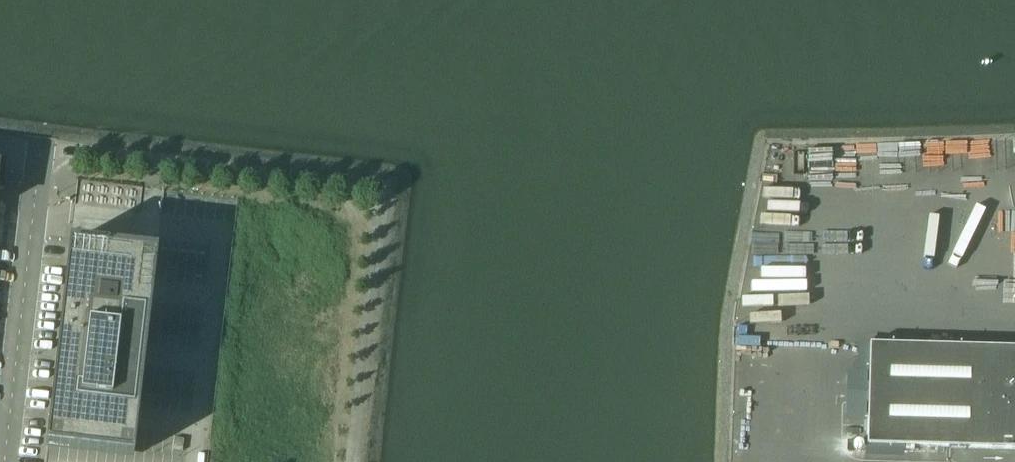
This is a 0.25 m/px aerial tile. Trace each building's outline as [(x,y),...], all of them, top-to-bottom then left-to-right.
[(133,457),(149,315),(155,260),(156,253),(68,242),(68,250),(62,305),(45,447),(133,457)] [(1014,449),(1014,347),(869,343),(866,445),(1014,449)]
